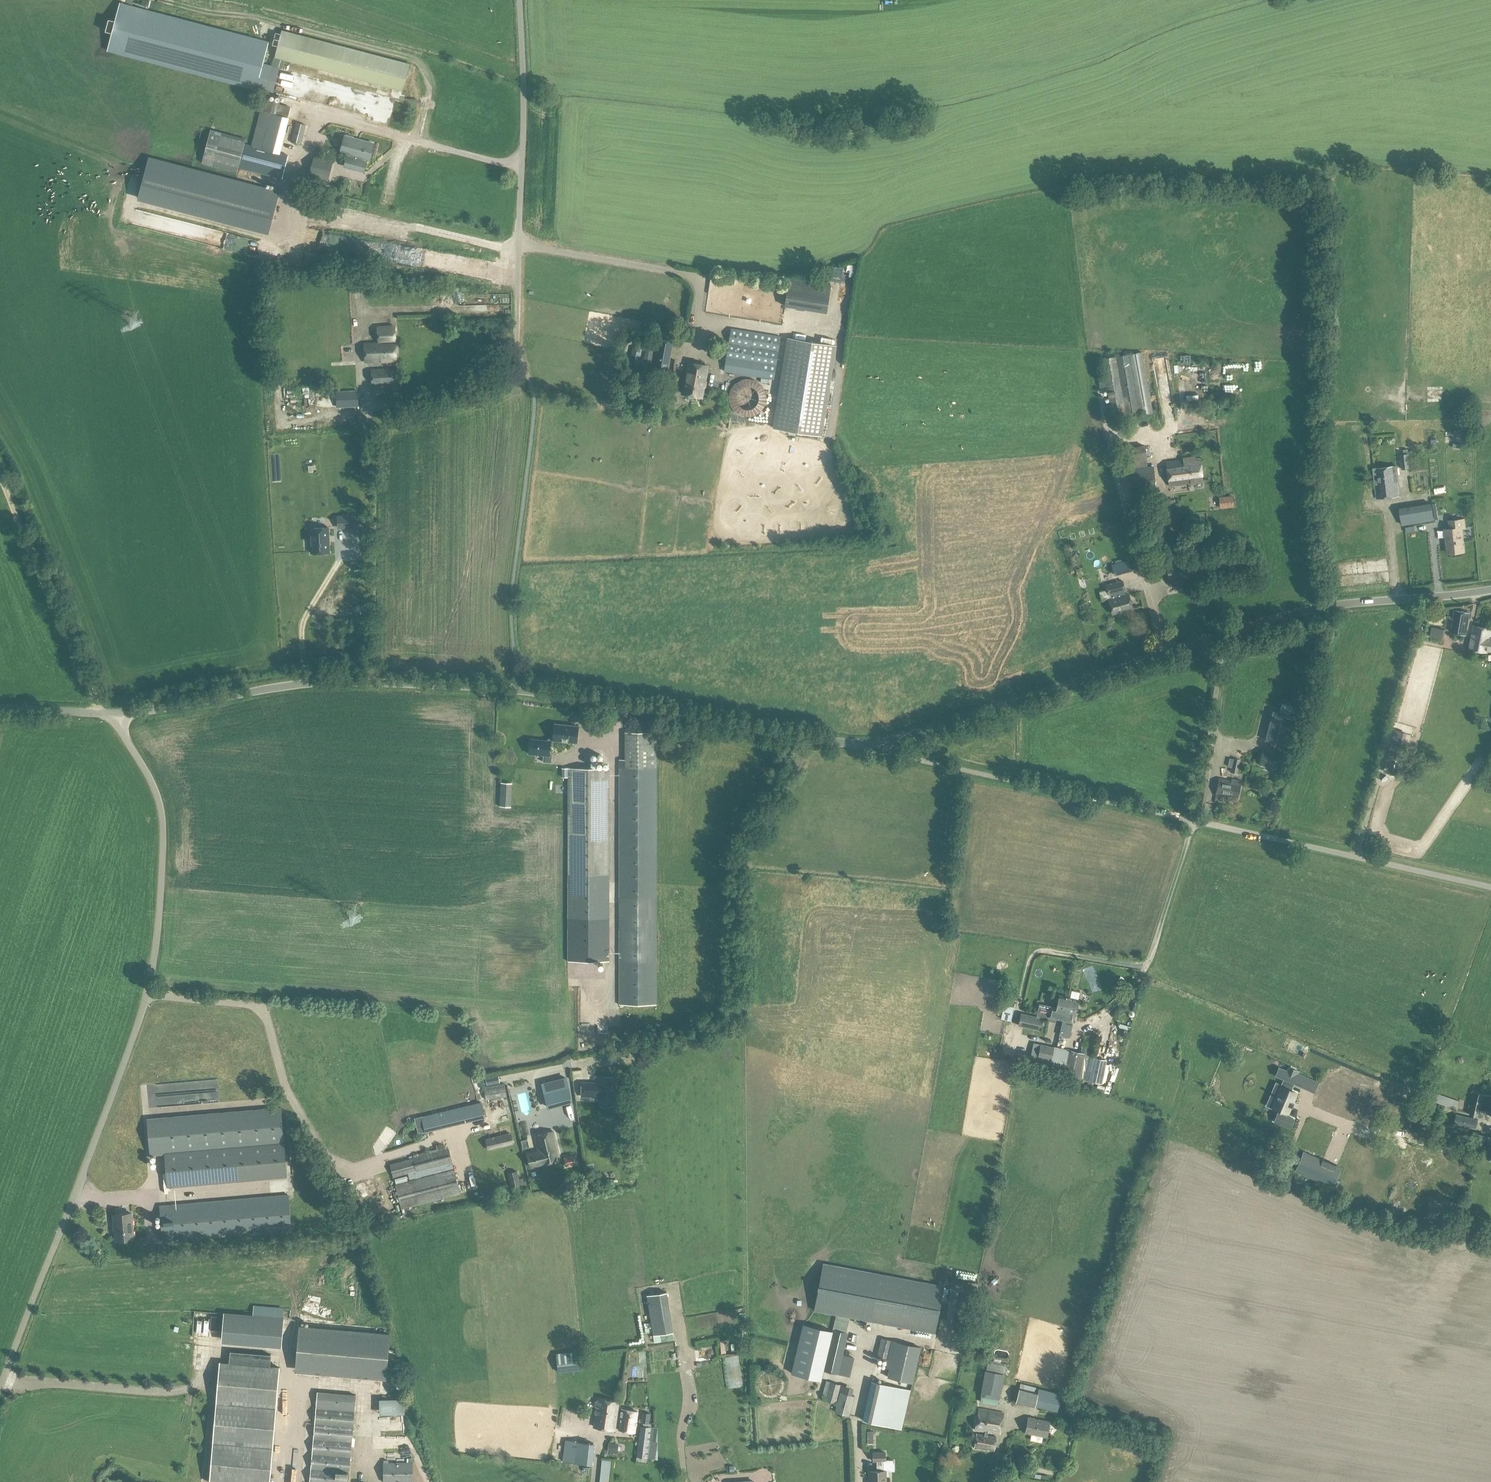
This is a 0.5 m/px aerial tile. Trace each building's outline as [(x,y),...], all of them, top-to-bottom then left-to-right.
[(109,19),(106,31),(113,33),(108,51),(265,93),(272,66),(263,63),(268,42),(226,31),(120,3),(116,21),(109,19)] [(282,29),(265,93),(394,127),(402,99),(283,67),(285,58),(404,90),(411,63),(282,29)] [(263,102),(261,110),(286,117),(288,117),(291,107),(280,104),(280,100),(270,98),(264,96),(263,102)] [(301,144),(306,125),(296,122),(291,142),(301,144)] [(289,155),(251,145),(245,143),(246,138),(211,129),(202,162),(238,171),(239,167),(282,179),(289,155)] [(344,140),(341,139),(339,147),(342,148),(341,152),(349,154),(351,146),(372,151),(374,143),(353,138),(354,136),(347,134),(346,136),(345,136),(344,140)] [(369,159),(372,151),(351,146),(349,154),(348,157),(345,166),(363,171),(366,162),(365,161),(366,158),(369,159)] [(334,160),(309,154),(304,174),(329,181),(334,160)] [(149,157),(138,200),(269,234),(280,191),(149,157)] [(405,181),(413,182),(413,171),(405,170),(405,181)] [(398,213),(418,216),(419,208),(399,205),(398,213)] [(790,280),(786,305),(828,312),(832,286),(790,280)] [(378,343),(377,343),(365,343),(366,362),(382,361),(382,362),(395,361),(394,343),(396,343),(396,331),(394,331),(394,325),(377,326),(378,343)] [(775,380),(781,336),(731,328),(724,372),(775,380)] [(837,345),(835,344),(788,337),(774,427),(823,435),(837,345)] [(351,338),(342,340),(344,347),(352,345),(351,338)] [(668,373),(674,340),(659,338),(652,371),(668,373)] [(632,347),(629,369),(638,371),(642,349),(632,347)] [(643,368),(643,370),(649,371),(650,369),(653,350),(646,349),(643,368)] [(1142,352),(1141,352),(1101,359),(1112,420),(1153,412),(1142,352)] [(1169,370),(1166,354),(1153,356),(1159,386),(1168,384),(1166,370),(1169,370)] [(708,381),(707,381),(709,366),(687,362),(681,393),(703,397),(705,388),(706,388),(708,381)] [(343,391),(356,390),(355,363),(342,363),(343,391)] [(397,367),(371,368),(372,384),(398,383),(397,367)] [(358,392),(336,393),(337,406),(358,405),(358,392)] [(289,408),(333,406),(333,395),(288,397),(289,408)] [(1203,399),(1204,413),(1214,413),(1213,399),(1203,399)] [(655,409),(654,423),(666,424),(667,410),(655,409)] [(1410,468),(1409,454),(1400,455),(1402,469),(1410,468)] [(1167,461),(1169,485),(1203,482),(1200,458),(1195,458),(1195,456),(1184,457),(1184,459),(1167,461)] [(1147,459),(1127,461),(1128,468),(1147,466),(1147,459)] [(1154,466),(1147,466),(1128,468),(1130,493),(1156,490),(1154,466)] [(1397,466),(1374,468),(1377,498),(1399,496),(1397,481),(1399,481),(1397,466)] [(1219,497),(1220,507),(1234,505),(1233,496),(1219,497)] [(1445,511),(1460,511),(1459,501),(1445,502),(1445,511)] [(330,510),(330,524),(350,524),(350,510),(330,510)] [(1465,527),(1464,519),(1450,520),(1451,528),(1445,529),(1447,554),(1465,552),(1462,528),(1465,527)] [(304,524),(304,549),(310,549),(319,549),(322,549),(322,524),(318,524),(308,524),(304,524)] [(344,542),(334,544),(335,547),(343,545),(344,549),(352,547),(348,524),(341,526),(344,542)] [(1129,560),(1124,561),(1115,564),(1112,565),(1114,576),(1131,571),(1129,560)] [(1128,594),(1119,596),(1118,592),(1126,590),(1123,580),(1106,584),(1108,595),(1111,594),(1112,598),(1109,599),(1113,614),(1132,608),(1128,594)] [(339,593),(348,593),(348,584),(339,584),(339,593)] [(1469,613),(1456,610),(1452,632),(1466,634),(1469,613)] [(1490,634),(1490,629),(1474,626),(1470,649),(1487,652),(1488,651),(1490,651),(1490,638),(1490,634)] [(1298,717),(1274,711),(1267,740),(1290,747),(1298,717)] [(548,738),(548,740),(551,740),(551,747),(553,747),(554,740),(577,742),(579,725),(554,723),(553,739),(548,738)] [(1402,753),(1408,734),(1408,733),(1396,729),(1384,772),(1396,775),(1402,753)] [(551,740),(548,740),(530,738),(528,754),(543,756),(543,762),(552,763),(552,755),(550,755),(551,747),(551,740)] [(1268,746),(1267,751),(1263,750),(1259,764),(1277,769),(1281,754),(1274,753),(1276,748),(1268,746)] [(1230,758),(1228,767),(1231,767),(1230,772),(1238,774),(1241,760),(1234,758),(1234,759),(1230,758)] [(610,768),(568,768),(568,961),(609,961),(610,768)] [(619,768),(619,963),(657,962),(657,768),(619,768)] [(1232,781),(1220,779),(1217,794),(1228,797),(1228,799),(1237,801),(1241,781),(1232,779),(1232,781)] [(512,783),(500,782),(499,806),(511,806),(512,783)] [(657,962),(619,963),(619,1005),(657,1005),(657,962)] [(1040,1004),(1038,1014),(1048,1017),(1048,1016),(1063,1020),(1064,1013),(1066,1013),(1069,1000),(1059,997),(1056,1011),(1050,1009),(1050,1007),(1040,1004)] [(1064,1013),(1063,1020),(1059,1035),(1069,1037),(1077,1002),(1069,1000),(1066,1013),(1064,1013)] [(1010,1020),(1011,1013),(1002,1011),(1001,1018),(1010,1020)] [(1034,1029),(1040,1030),(1043,1018),(1020,1013),(1017,1026),(1034,1029)] [(1089,1034),(1087,1042),(1094,1043),(1096,1036),(1089,1034)] [(1033,1042),(1031,1055),(1038,1056),(1041,1044),(1033,1042)] [(1055,1047),(1041,1044),(1038,1056),(1038,1057),(1052,1060),(1055,1047)] [(1057,1047),(1052,1072),(1058,1073),(1064,1049),(1057,1047)] [(1091,1054),(1069,1050),(1064,1074),(1085,1079),(1091,1054)] [(1038,1056),(1031,1055),(1028,1067),(1049,1071),(1052,1060),(1038,1057),(1038,1056)] [(563,1069),(540,1075),(548,1108),(572,1101),(563,1069)] [(1298,1073),(1296,1072),(1292,1082),(1300,1086),(1304,1076),(1298,1073)] [(492,1076),(486,1078),(487,1085),(494,1084),(492,1076)] [(582,1083),(582,1096),(593,1096),(593,1094),(601,1094),(601,1100),(616,1100),(617,1100),(617,1077),(613,1077),(601,1077),(601,1084),(595,1084),(595,1083),(582,1083)] [(192,1080),(148,1082),(149,1106),(188,1104),(188,1102),(218,1100),(216,1079),(192,1080)] [(1284,1082),(1282,1086),(1273,1106),(1288,1112),(1297,1092),(1291,1090),(1293,1085),(1284,1082)] [(524,1110),(540,1104),(532,1083),(516,1089),(524,1110)] [(507,1096),(505,1088),(505,1085),(484,1089),(486,1100),(507,1096)] [(1470,1104),(1469,1106),(1472,1107),(1470,1114),(1479,1116),(1480,1109),(1488,1111),(1490,1096),(1475,1092),(1472,1104),(1470,1104)] [(483,1103),(423,1116),(426,1131),(486,1117),(483,1103)] [(288,1176),(282,1106),(149,1117),(152,1155),(166,1153),(169,1186),(288,1176)] [(1454,1123),(1461,1125),(1476,1128),(1478,1119),(1456,1114),(1454,1123)] [(1440,1122),(1438,1127),(1447,1131),(1449,1125),(1440,1122)] [(509,1127),(484,1134),(488,1150),(513,1143),(509,1127)] [(560,1160),(553,1131),(536,1136),(539,1151),(528,1154),(531,1167),(560,1160)] [(1476,1140),(1486,1143),(1487,1135),(1478,1133),(1476,1140)] [(445,1164),(453,1162),(449,1148),(414,1158),(417,1171),(445,1164)] [(1304,1152),(1296,1171),(1334,1186),(1341,1168),(1304,1152)] [(566,1166),(576,1164),(573,1155),(564,1157),(566,1166)] [(417,1171),(414,1158),(390,1165),(394,1177),(409,1173),(417,1171)] [(417,1171),(409,1173),(410,1179),(454,1168),(453,1162),(445,1164),(417,1171)] [(402,1209),(460,1194),(454,1169),(395,1184),(402,1209)] [(516,1172),(508,1175),(512,1189),(513,1188),(514,1192),(521,1190),(516,1172)] [(284,1195),(160,1206),(162,1241),(292,1230),(289,1194),(284,1195)] [(116,1241),(134,1239),(132,1213),(114,1215),(116,1241)] [(810,1286),(807,1310),(869,1318),(868,1325),(877,1326),(877,1323),(908,1327),(907,1330),(930,1333),(937,1280),(819,1264),(816,1286),(810,1286)] [(650,1317),(670,1313),(666,1292),(647,1295),(650,1317)] [(746,1305),(745,1295),(735,1296),(736,1306),(746,1305)] [(285,1308),(255,1306),(254,1316),(224,1314),(222,1343),(281,1348),(285,1308)] [(383,1377),(387,1330),(293,1322),(289,1370),(383,1377)] [(823,1329),(803,1324),(792,1373),(811,1378),(823,1329)] [(833,1330),(824,1371),(839,1374),(843,1356),(848,1334),(833,1330)] [(921,1347),(881,1337),(877,1355),(888,1358),(886,1367),(890,1368),(888,1377),(912,1383),(921,1347)] [(574,1352),(556,1354),(558,1373),(576,1371),(574,1352)] [(843,1356),(839,1374),(850,1377),(854,1358),(843,1356)] [(988,1360),(987,1370),(1005,1374),(1006,1364),(988,1360)] [(210,1481),(270,1481),(280,1368),(220,1362),(210,1481)] [(184,1382),(190,1375),(184,1370),(178,1377),(184,1382)] [(981,1396),(1000,1401),(1006,1377),(986,1372),(981,1396)] [(835,1400),(839,1383),(827,1380),(824,1392),(828,1393),(826,1398),(835,1400)] [(872,1380),(864,1421),(900,1428),(908,1387),(872,1380)] [(692,1390),(720,1389),(720,1381),(692,1382),(692,1390)] [(1020,1389),(1016,1402),(1035,1407),(1038,1394),(1020,1389)] [(313,1422),(355,1423),(356,1392),(318,1391),(318,1409),(314,1409),(313,1422)] [(855,1396),(841,1392),(835,1412),(850,1416),(855,1396)] [(594,1426),(615,1429),(619,1401),(599,1397),(594,1426)] [(962,1406),(960,1420),(969,1422),(971,1408),(962,1406)] [(619,1430),(635,1433),(638,1411),(622,1409),(619,1430)] [(977,1434),(975,1448),(994,1451),(997,1437),(988,1435),(988,1432),(1001,1434),(1004,1414),(979,1410),(975,1430),(985,1432),(985,1435),(977,1434)] [(650,1413),(643,1412),(641,1422),(649,1423),(650,1413)] [(1026,1433),(1043,1435),(1047,1436),(1050,1422),(1029,1418),(1026,1433)] [(312,1437),(351,1438),(351,1430),(327,1429),(327,1426),(313,1426),(312,1437)] [(651,1427),(641,1426),(637,1457),(647,1458),(651,1427)] [(651,1427),(647,1458),(658,1459),(658,1427),(651,1426),(651,1427)] [(578,1440),(565,1439),(563,1462),(575,1463),(575,1462),(577,1441),(578,1440)] [(350,1453),(350,1445),(325,1445),(325,1442),(312,1441),(311,1452),(350,1453)] [(577,1441),(575,1462),(593,1464),(595,1443),(577,1441)] [(609,1442),(608,1452),(617,1453),(619,1443),(609,1442)] [(877,1471),(870,1471),(870,1481),(886,1481),(886,1470),(884,1470),(884,1461),(886,1461),(886,1460),(886,1452),(873,1452),(873,1462),(877,1461),(877,1471)] [(342,1470),(328,1469),(328,1474),(309,1473),(309,1481),(325,1481),(348,1481),(348,1477),(342,1477),(342,1470)] [(388,1480),(413,1480),(413,1469),(388,1470),(388,1480)]
